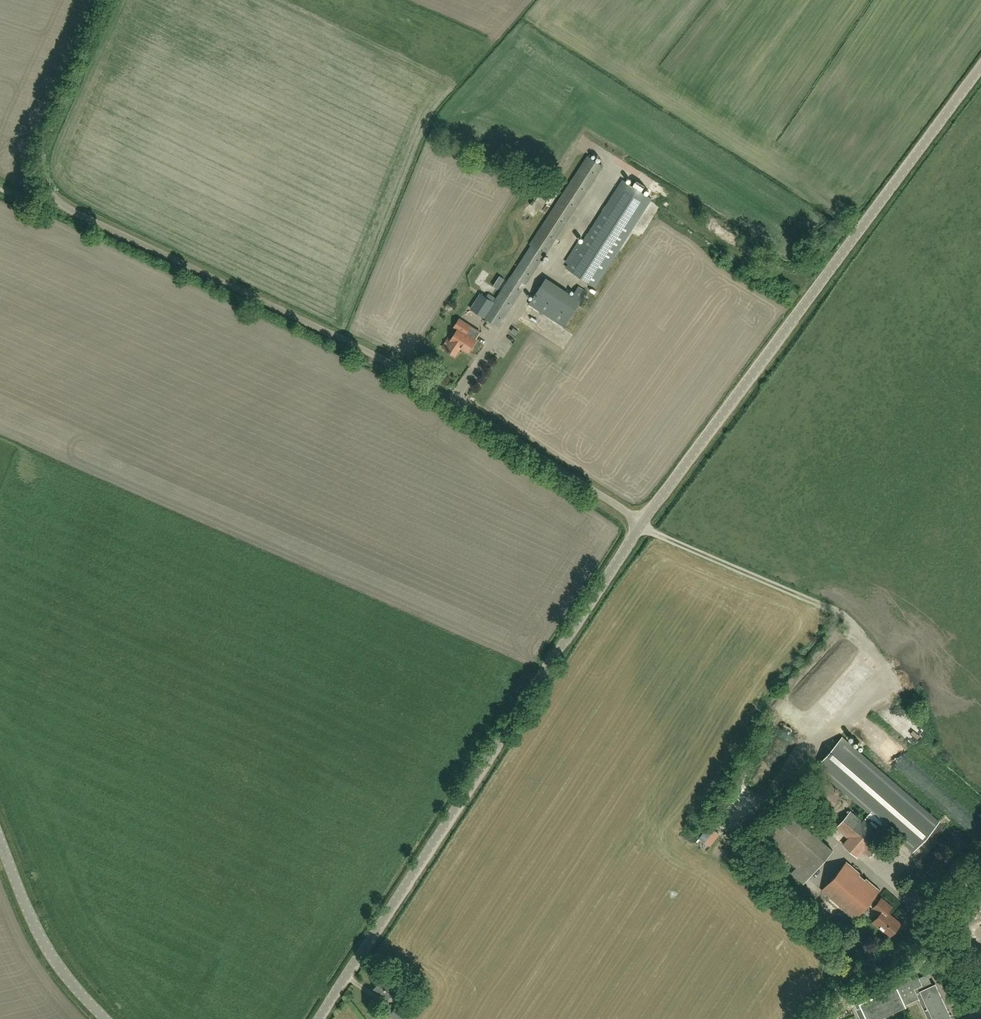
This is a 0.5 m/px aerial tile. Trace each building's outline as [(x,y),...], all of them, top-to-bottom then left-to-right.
[(587,155),(494,302),(481,293),(471,309),(498,326),(602,165),(587,155)] [(622,179),(566,267),(596,286),(652,198),(622,179)] [(529,304),(564,326),(586,291),(579,286),(573,296),(546,278),(529,304)] [(459,319),(454,326),(458,329),(451,339),(449,338),(443,346),(456,355),(461,347),(469,352),(476,340),(466,334),(470,327),(459,319)] [(816,768),(869,814),(862,821),(851,811),(836,828),(847,838),(842,844),(858,858),(863,851),(870,857),(884,840),(878,835),(884,827),(913,852),(939,821),(843,737),(816,768)] [(709,824),(699,836),(710,845),(720,833),(709,824)] [(879,913),(873,921),(890,936),(900,924),(887,912),(891,907),(881,898),(878,901),(873,897),(879,890),(866,878),(865,880),(859,875),(860,874),(846,862),(822,890),(855,919),(868,904),(872,908),(879,913)] [(935,984),(932,985),(924,989),(919,977),(915,969),(894,979),(896,985),(869,997),(866,990),(851,996),(852,999),(857,1009),(861,1007),(866,1018),(877,1018),(906,1005),(919,999),(928,1018),(952,1018),(935,984)] [(389,983),(382,978),(374,989),(381,993),(380,995),(388,999),(392,993),(399,998),(403,990),(389,981),(389,983)] [(389,1015),(397,1018),(403,1018),(407,1012),(396,1005),(389,1015)]
